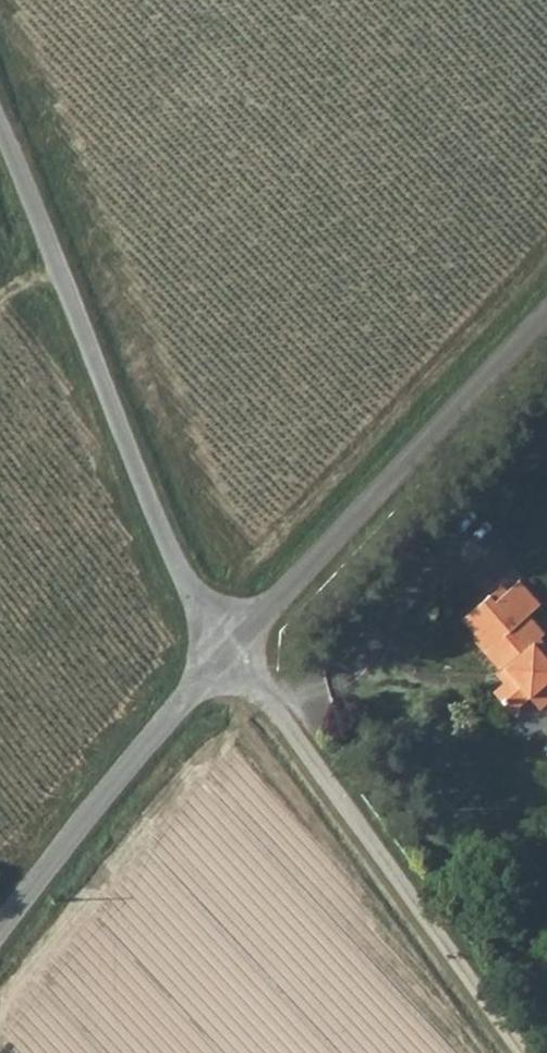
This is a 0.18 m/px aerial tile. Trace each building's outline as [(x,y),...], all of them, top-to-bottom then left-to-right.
[(546,654),(546,649),(522,620),(541,604),(522,581),(509,592),(495,604),(489,597),(464,618),(477,634),(473,636),(500,670),(509,664),(517,675),(505,683),(506,684),(495,693),(510,713),(531,696),(543,686),(546,692),(546,661),(544,657),(546,654)] [(495,604),(509,592),(502,584),(489,597),(495,604)] [(453,628),(464,643),(473,636),(477,634),(464,618),(453,628)] [(500,670),(498,671),(505,683),(517,675),(509,664),(500,670)] [(542,709),(546,705),(546,692),(543,686),(531,696),(542,709)]
